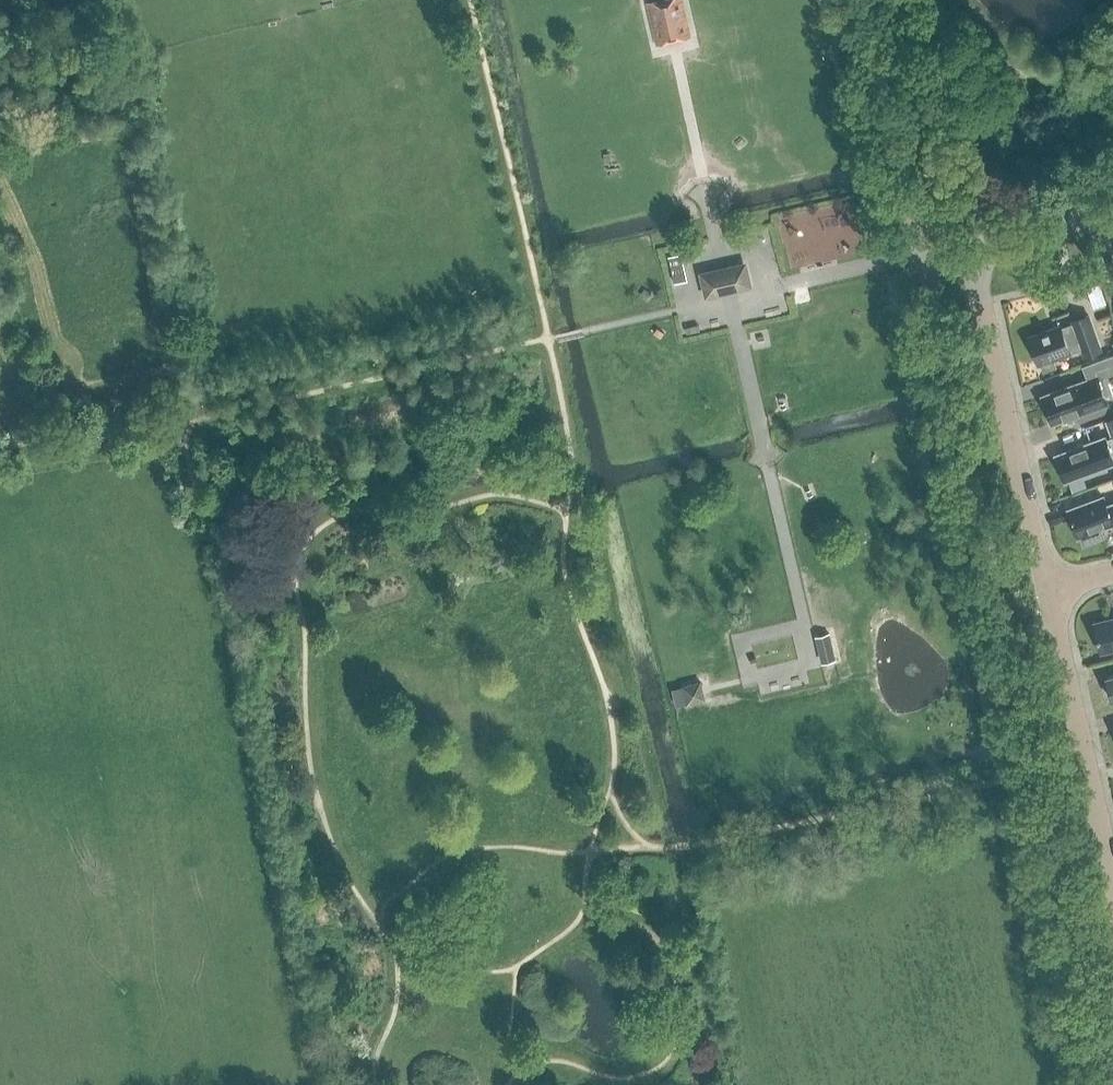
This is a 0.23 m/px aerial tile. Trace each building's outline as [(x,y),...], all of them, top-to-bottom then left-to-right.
[(646,3),(656,46),(690,38),(681,0),(661,0),(646,3)] [(734,267),(701,275),(706,296),(739,289),(747,275),(734,267)] [(1060,326),(1028,337),(1038,365),(1040,364),(1043,372),(1056,368),(1053,359),(1070,353),(1069,351),(1080,346),(1084,356),(1100,350),(1088,315),(1071,321),(1072,324),(1061,328),(1060,326)] [(1088,380),(1041,396),(1051,424),(1071,417),(1072,418),(1077,420),(1103,411),(1106,406),(1100,388),(1104,387),(1101,377),(1112,372),(1112,354),(1083,365),(1088,380)] [(1107,420),(1105,421),(1112,442),(1112,418),(1107,420)] [(1055,455),(1064,481),(1112,463),(1112,448),(1108,436),(1055,455)] [(1106,506),(1103,497),(1067,510),(1078,538),(1081,536),(1083,544),(1102,537),(1099,530),(1112,525),(1112,527),(1112,504),(1106,506)] [(1112,649),(1112,619),(1093,623),(1100,652),(1112,649)] [(705,696),(701,678),(684,682),(688,700),(705,696)]
